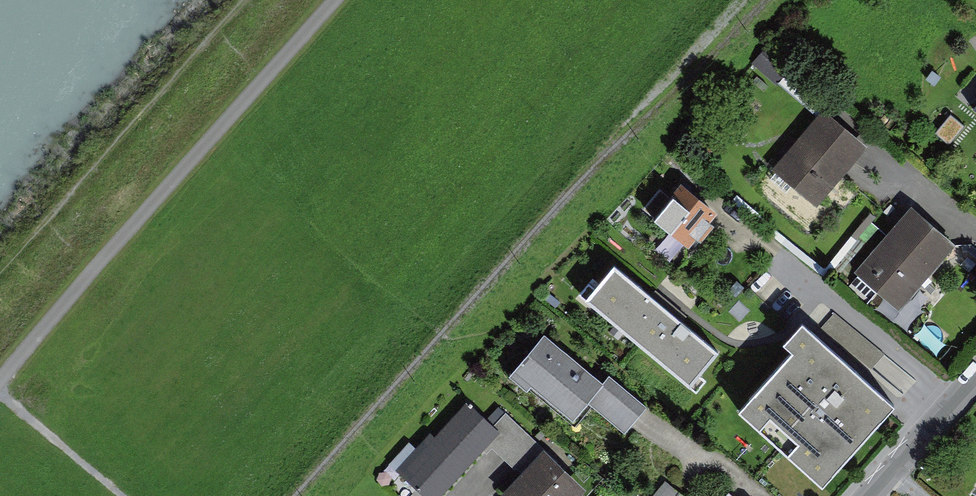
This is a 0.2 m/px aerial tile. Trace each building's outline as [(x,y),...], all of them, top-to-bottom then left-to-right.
[(802,60),(777,39),(757,60),(783,82),(802,60)] [(874,143),(828,106),(777,167),(822,205),(874,143)] [(723,211),(685,180),(657,215),(695,246),(723,211)] [(962,242),(916,202),(858,270),(905,309),(962,242)] [(620,264),(592,297),(696,384),(704,374),(724,351),(620,264)] [(828,484),(900,403),(808,321),(790,341),(798,349),(745,409),(828,484)] [(608,380),(549,330),(514,371),(577,425),(596,402),(630,431),(653,404),(615,372),(608,380)] [(704,374),(696,384),(701,389),(710,379),(704,374)] [(470,399),(423,450),(404,472),(431,495),(445,495),(488,449),(505,430),(498,425),(470,399)] [(526,470),(548,446),(510,412),(498,425),(505,430),(488,449),(491,453),(497,446),(520,468),(522,466),(526,470)] [(394,463),(404,472),(423,450),(414,441),(394,463)] [(548,446),(526,470),(505,493),(508,495),(581,495),(591,485),(548,446)] [(670,477),(655,495),(692,495),(693,495),(670,477)] [(612,487),(604,495),(622,495),(612,487)]
